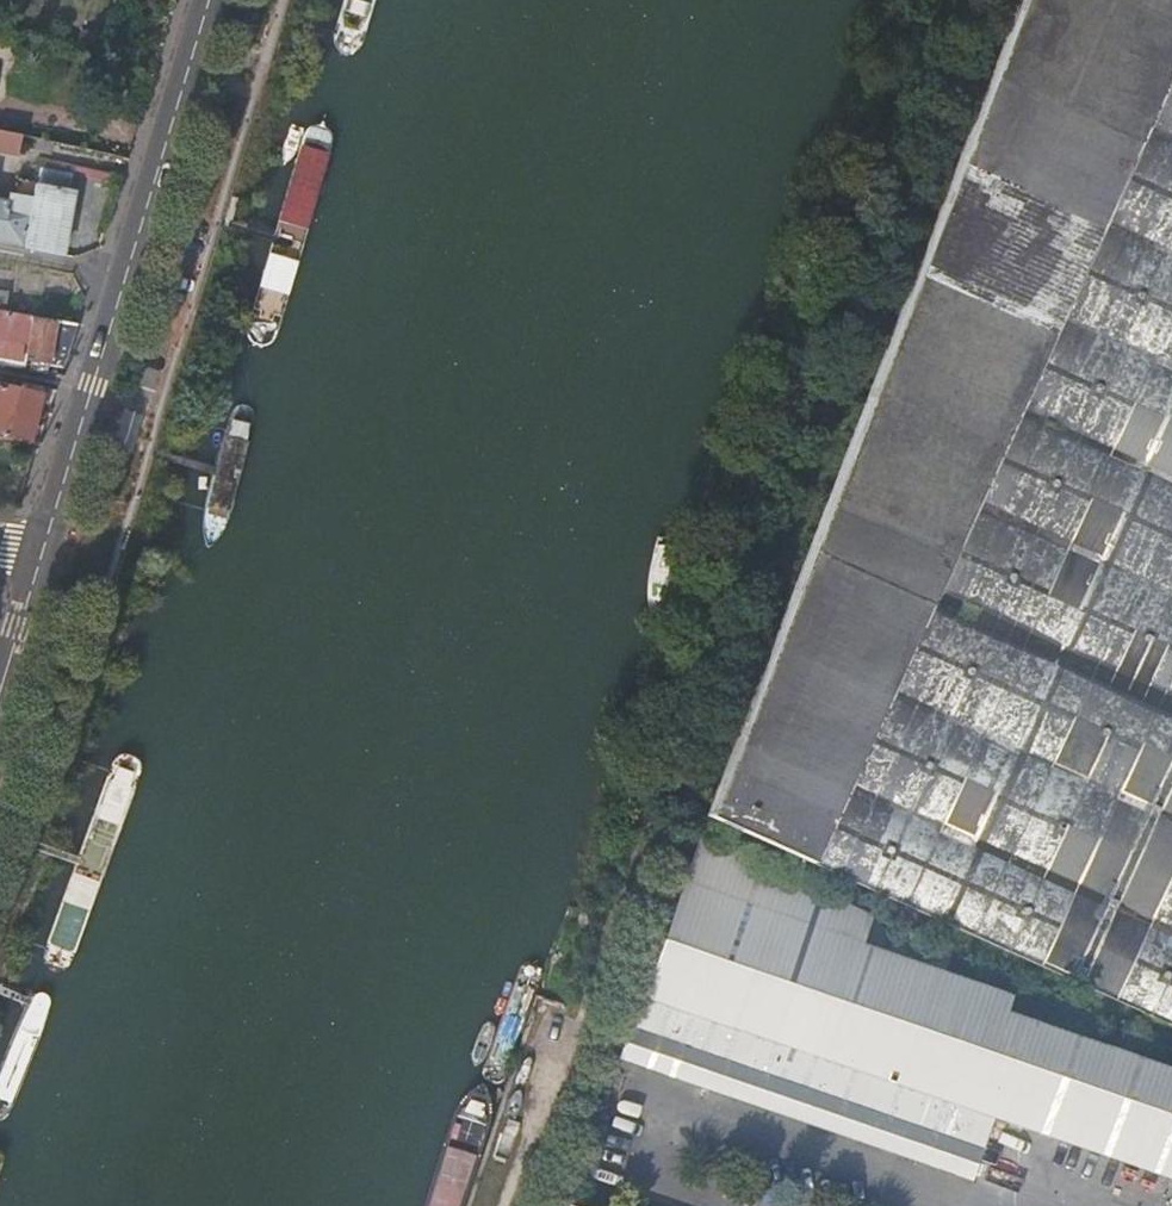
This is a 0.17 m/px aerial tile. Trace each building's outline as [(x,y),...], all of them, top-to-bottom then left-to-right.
[(706,817),(1171,1023),(1171,0),(1024,0),(706,817)] [(23,137),(1,133),(0,132),(0,148),(19,152),(23,137)] [(28,246),(28,247),(62,253),(79,164),(43,157),(37,184),(21,180),(17,194),(12,193),(10,201),(0,199),(0,241),(28,246)] [(77,322),(21,313),(19,327),(0,324),(0,340),(5,341),(1,363),(27,367),(28,358),(32,358),(40,360),(40,362),(50,364),(63,366),(77,322)] [(40,360),(32,358),(31,368),(48,371),(50,364),(40,362),(40,360)] [(43,385),(22,381),(20,389),(0,385),(0,434),(29,439),(43,385)] [(644,996),(994,1116),(1169,1176),(1171,1168),(1171,1068),(1171,1067),(1005,1010),(1010,993),(682,877),(644,996)] [(994,1116),(644,996),(622,1058),(972,1178),(994,1116)]
